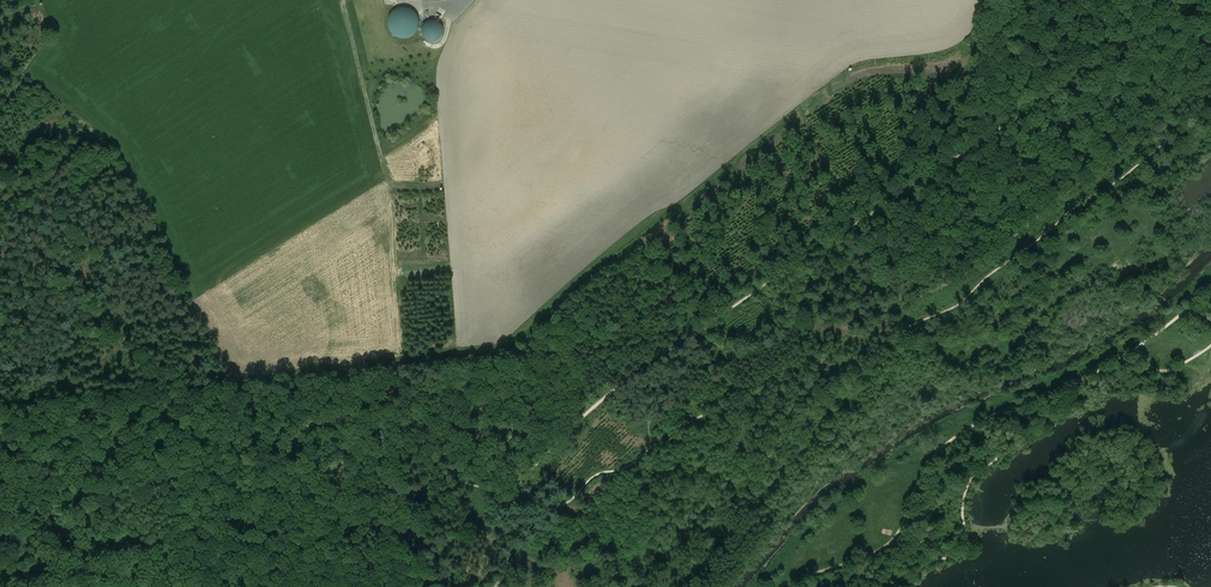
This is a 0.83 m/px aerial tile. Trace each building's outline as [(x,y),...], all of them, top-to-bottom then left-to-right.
[(394,6),(388,33),(414,38),(419,11),(394,6)] [(426,42),(443,39),(440,20),(423,23),(426,42)]
